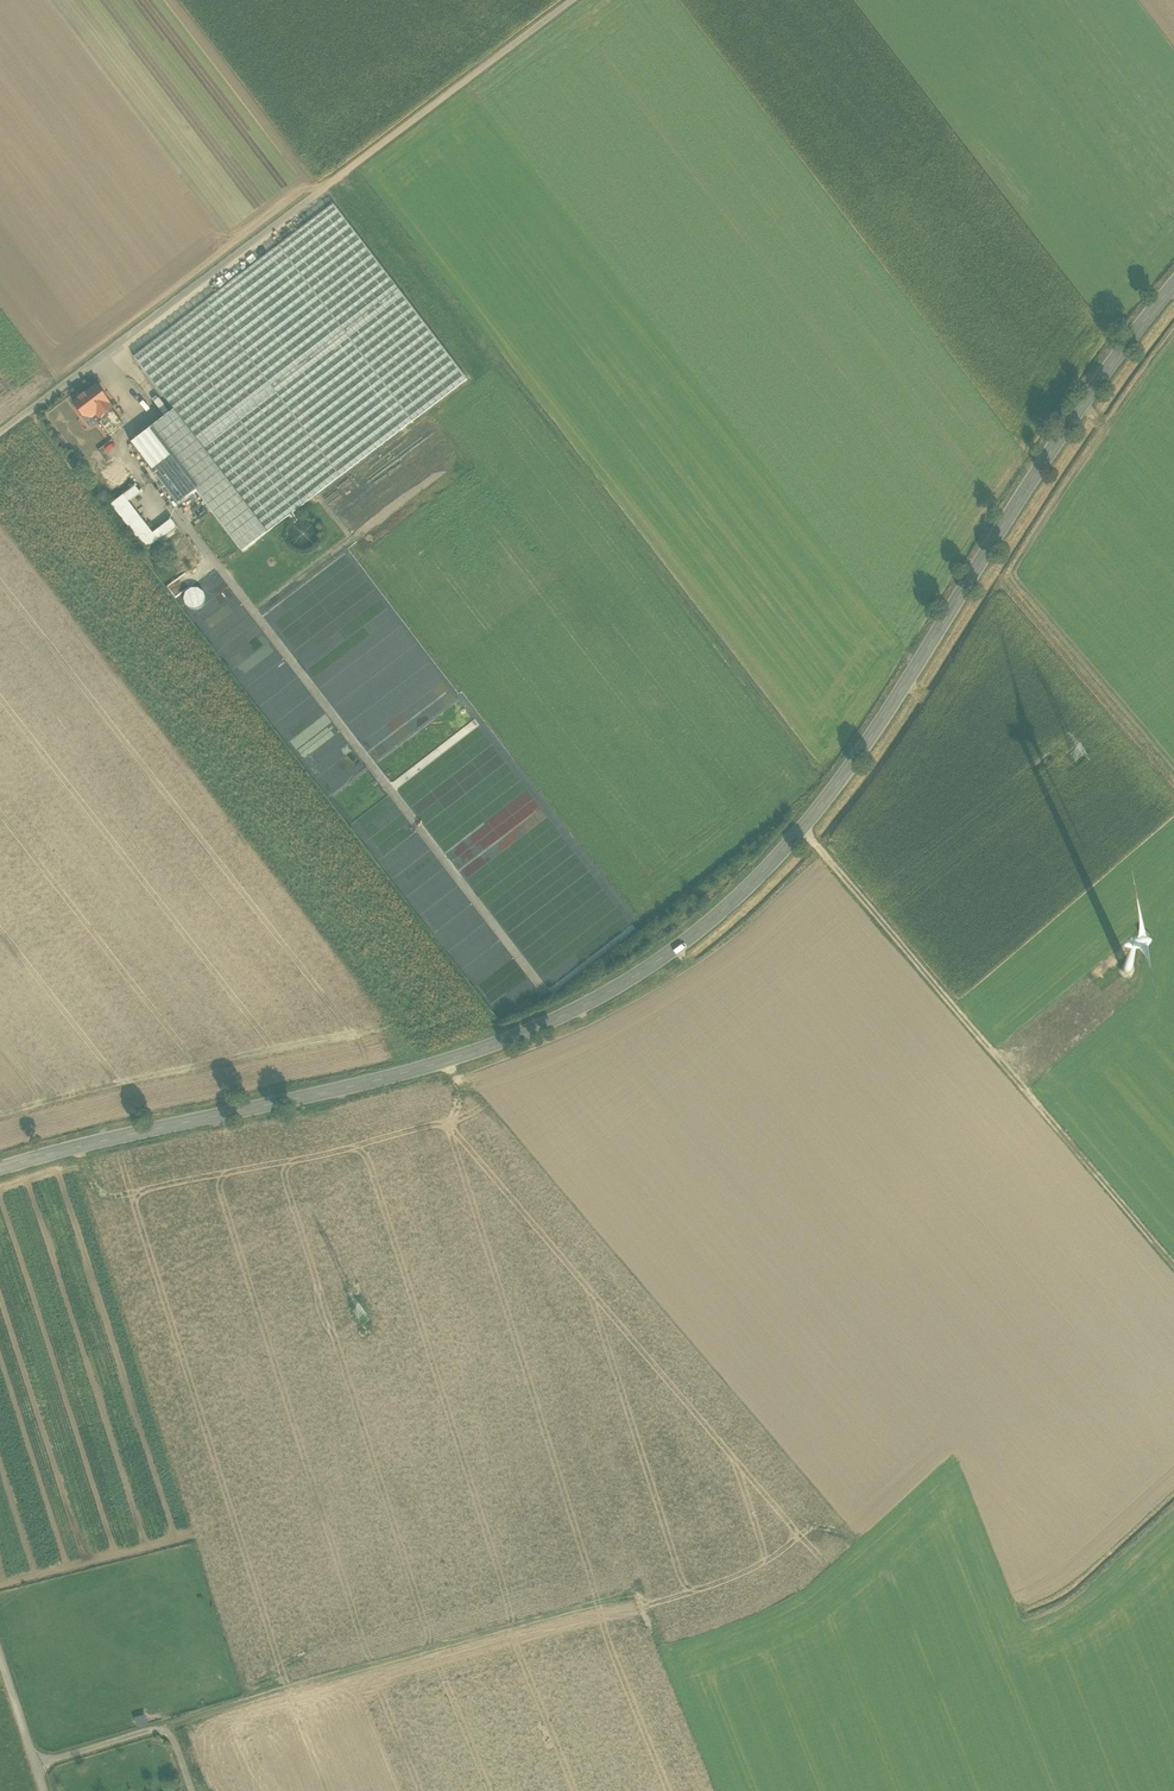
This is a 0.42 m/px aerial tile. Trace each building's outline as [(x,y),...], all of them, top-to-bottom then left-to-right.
[(340,477),(207,302),(134,358),(174,411),(267,532),(340,477)] [(101,395),(99,395),(94,388),(86,395),(83,394),(78,397),(78,401),(74,404),(83,417),(91,418),(97,414),(102,421),(112,414),(115,415),(111,409),(112,409),(101,395)] [(267,532),(174,411),(150,430),(196,491),(242,551),(267,532)] [(124,426),(115,415),(112,414),(102,421),(99,423),(110,437),(124,426)] [(196,491),(150,430),(131,444),(178,505),(196,491)] [(157,540),(123,496),(111,505),(145,550),(157,540)] [(1137,932),(1145,941),(1150,937),(1142,928),(1137,932)] [(136,1726),(148,1724),(145,1714),(133,1716),(136,1726)]
